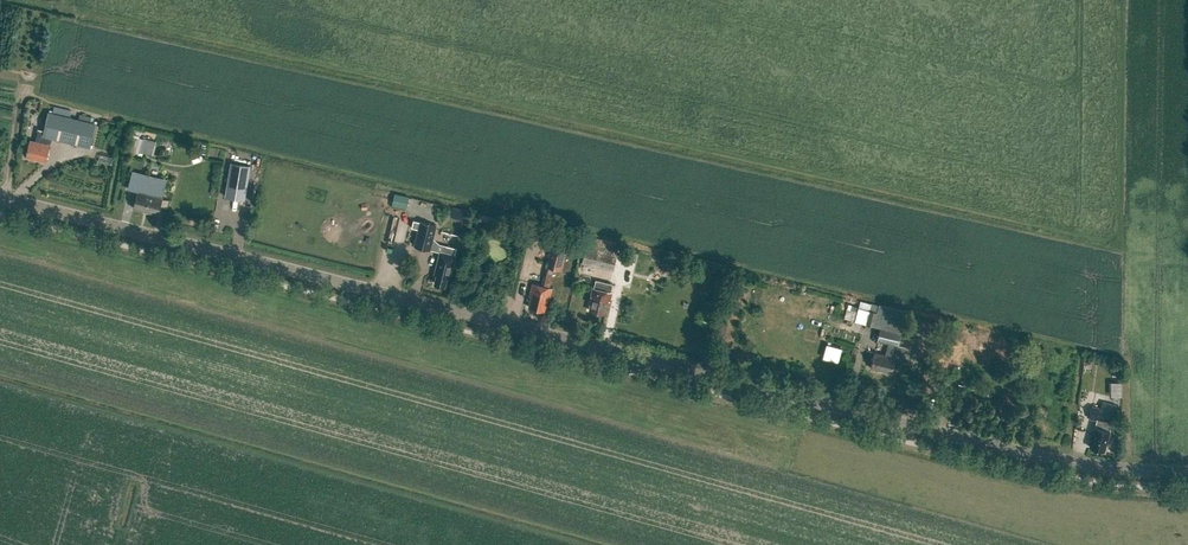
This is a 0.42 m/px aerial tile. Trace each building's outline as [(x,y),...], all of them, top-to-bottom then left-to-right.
[(96,124),(49,113),(44,132),(39,130),(36,142),(29,140),(25,156),(47,161),(52,138),(91,147),(96,124)] [(151,156),(155,140),(130,134),(126,150),(151,156)] [(243,200),(250,167),(232,164),(226,197),(243,200)] [(157,194),(162,173),(148,170),(143,190),(136,188),(132,206),(159,212),(163,195),(157,194)] [(409,196),(395,193),(392,206),(406,209),(409,196)] [(463,218),(464,207),(449,206),(448,217),(463,218)] [(414,243),(430,247),(435,223),(420,219),(413,218),(411,225),(418,227),(414,243)] [(508,226),(520,229),(521,221),(509,218),(508,226)] [(582,262),(613,269),(619,243),(588,235),(582,262)] [(552,240),(545,266),(562,270),(568,244),(552,240)] [(437,268),(434,282),(445,284),(448,274),(450,275),(455,253),(453,252),(455,247),(447,245),(446,250),(440,249),(436,268),(437,268)] [(590,295),(592,295),(589,308),(605,312),(608,298),(610,299),(612,289),(611,289),(612,281),(595,278),(594,285),(592,285),(590,295)] [(532,293),(529,305),(545,309),(549,294),(550,294),(552,286),(532,281),(530,292),(532,293)] [(856,321),(880,326),(877,338),(887,340),(885,352),(874,350),(870,366),(891,371),(895,354),(902,355),(904,344),(899,343),(906,310),(860,300),(856,321)] [(851,319),(853,309),(845,307),(843,317),(851,319)] [(823,343),(821,357),(837,360),(840,346),(823,343)] [(1120,395),(1119,380),(1108,381),(1109,396),(1120,395)] [(1104,450),(1114,408),(1116,402),(1102,398),(1100,405),(1091,403),(1089,415),(1097,417),(1090,446),(1104,450)]
